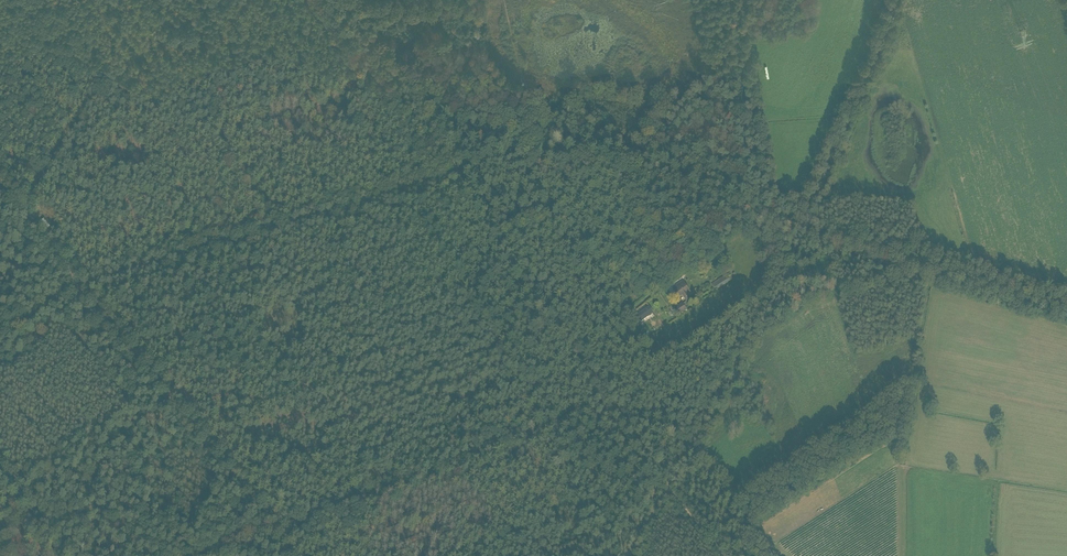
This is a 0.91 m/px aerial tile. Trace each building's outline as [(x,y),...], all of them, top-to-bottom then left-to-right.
[(46,221),(43,223),(49,231),(52,229),(46,221)] [(727,279),(731,276),(729,273),(714,284),(718,289),(729,282),(727,279)] [(686,293),(690,291),(683,281),(676,285),(676,286),(673,288),(679,298),(683,295),(687,301),(690,299),(686,293)] [(683,303),(675,308),(680,315),(687,310),(683,303)] [(637,316),(641,322),(652,314),(651,312),(650,313),(646,309),(637,316)]
